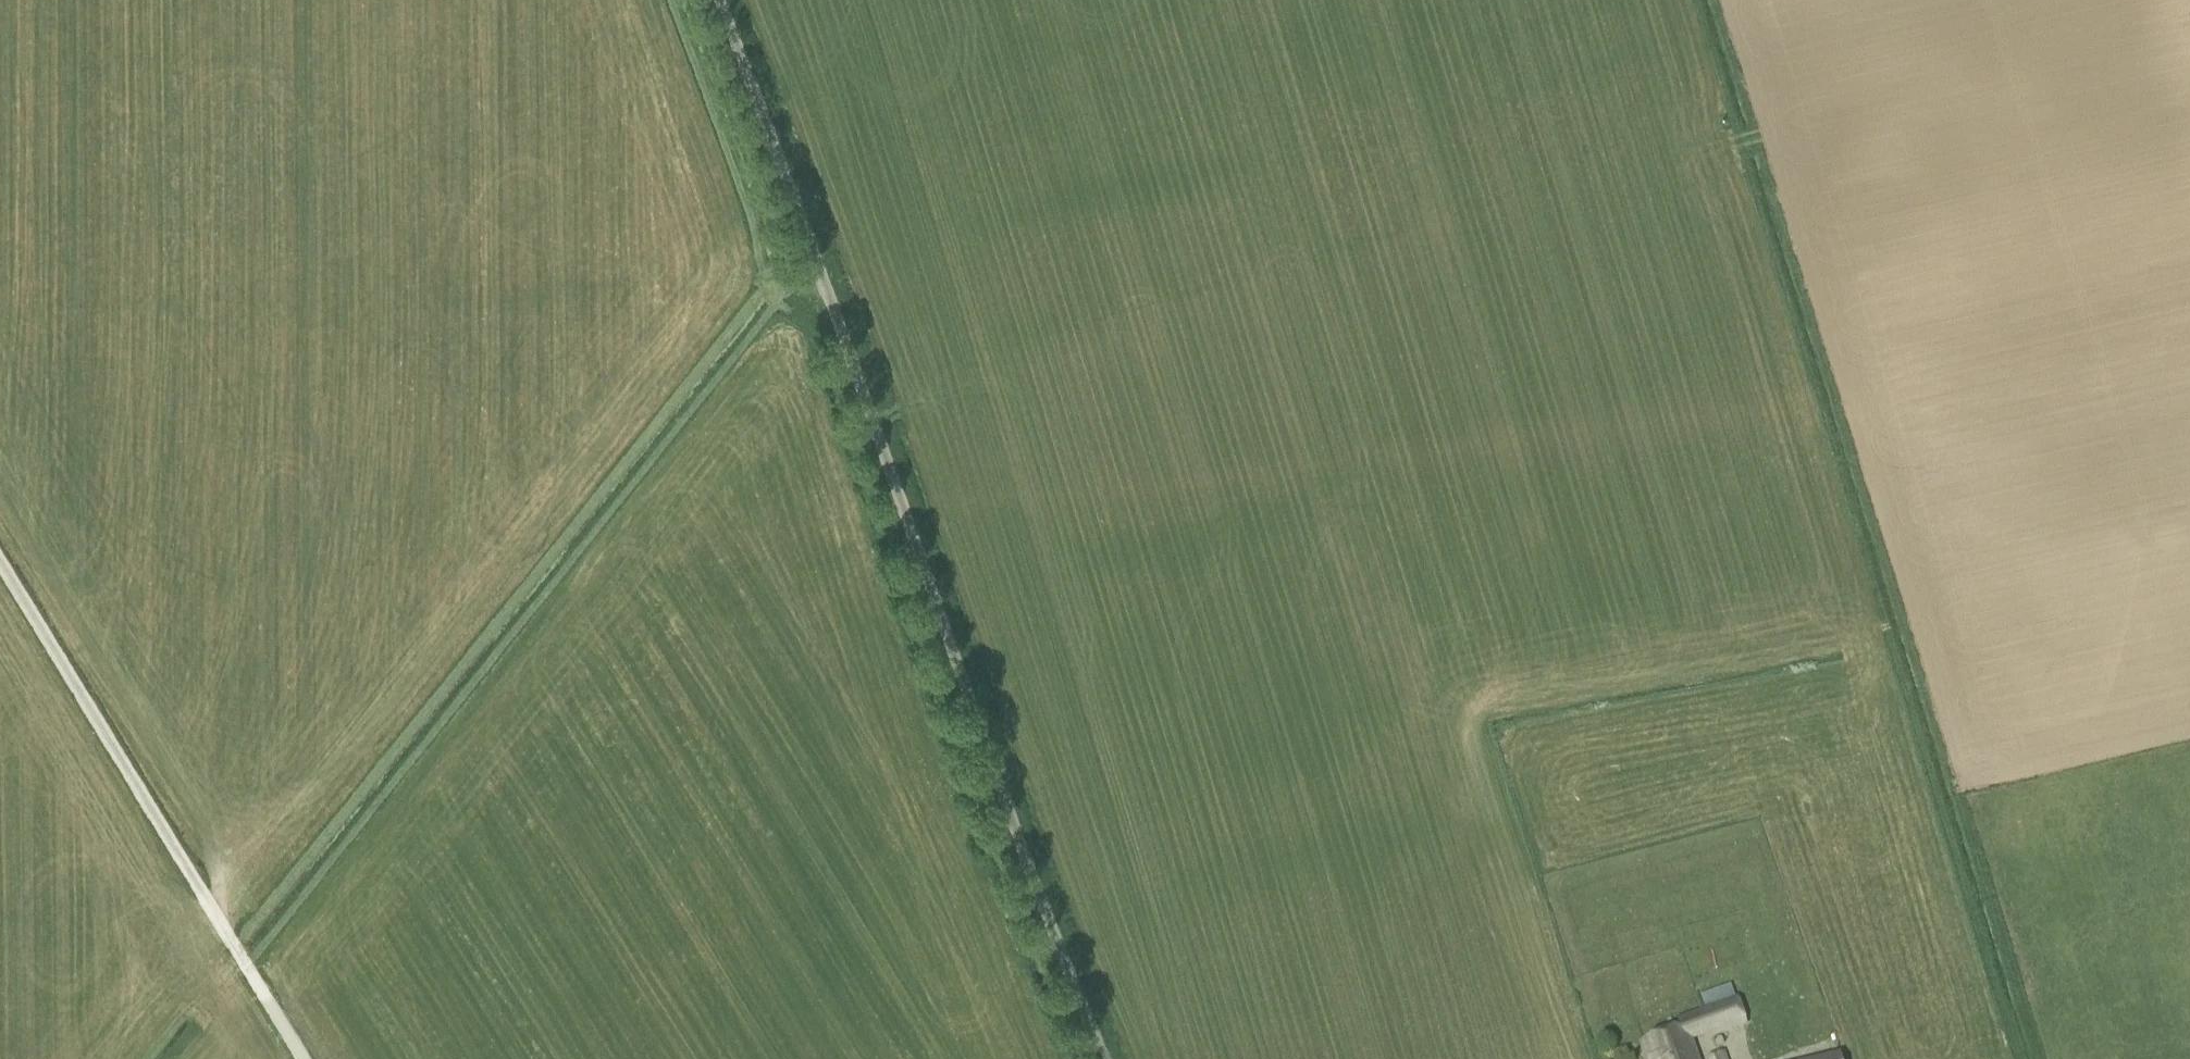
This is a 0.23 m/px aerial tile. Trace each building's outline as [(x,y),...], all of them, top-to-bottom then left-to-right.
[(1681,1032),(1645,1045),(1649,1058),(1695,1058),(1690,1043),(1708,1037),(1710,1040),(1748,1027),(1737,998),(1735,999),(1730,986),(1697,997),(1701,1010),(1676,1019),(1681,1032)]
